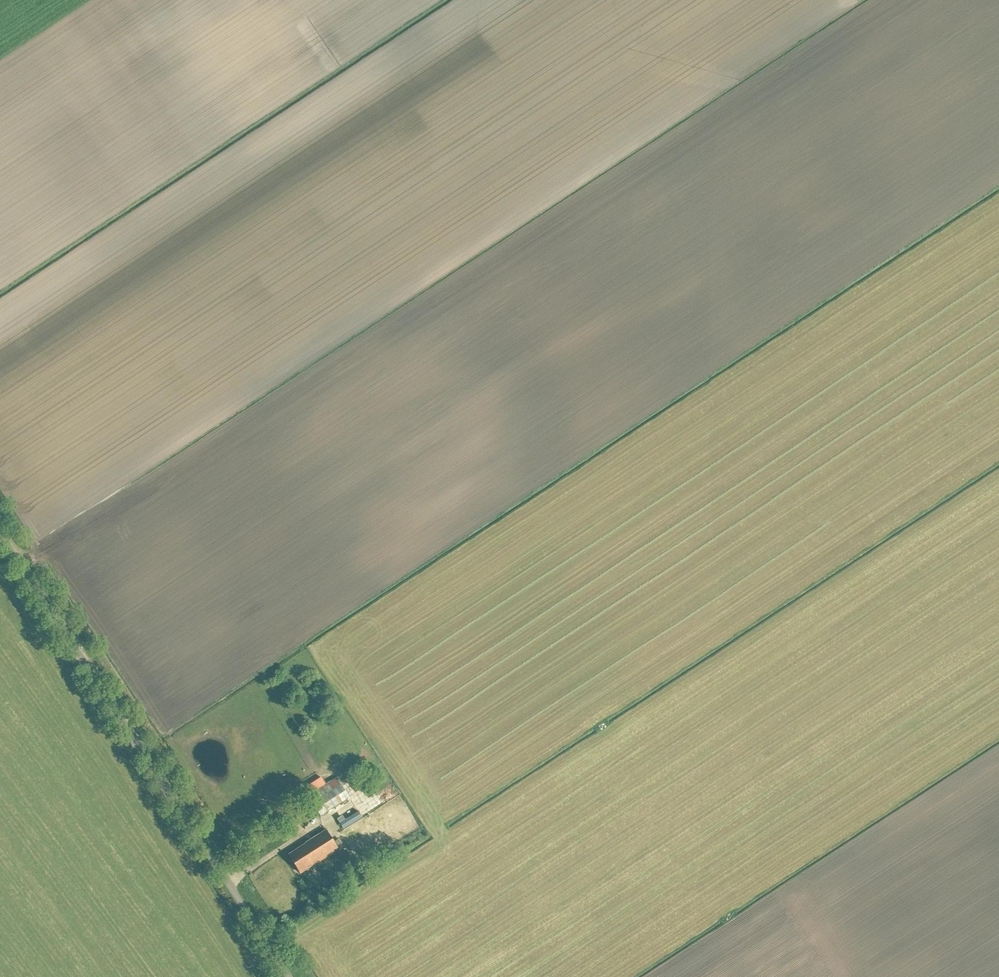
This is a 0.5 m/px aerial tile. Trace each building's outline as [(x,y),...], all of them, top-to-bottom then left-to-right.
[(322,815),(349,797),(336,777),(308,795),(322,815)] [(358,811),(344,820),(341,816),(337,819),(340,823),(343,829),(362,817),(358,811)] [(317,863),(338,850),(326,831),(288,855),(300,873),(317,863)]
